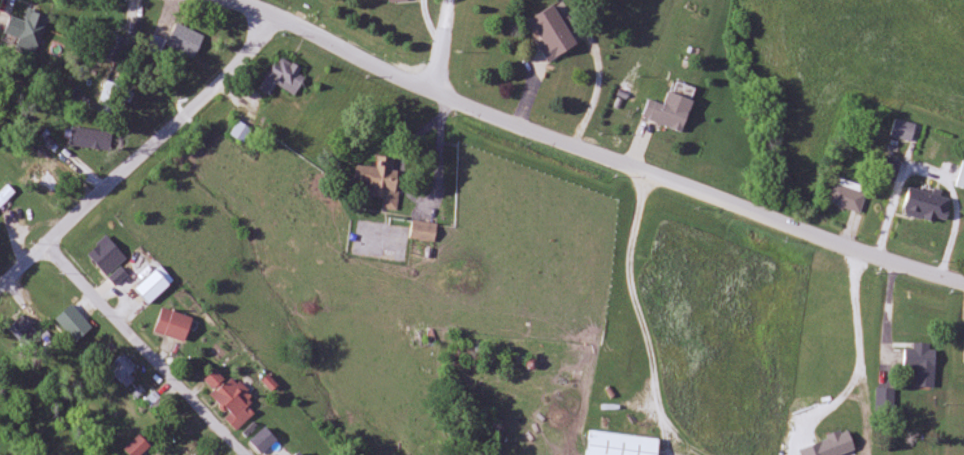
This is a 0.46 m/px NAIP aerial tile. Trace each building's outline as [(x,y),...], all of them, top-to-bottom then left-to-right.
[(541,48),(548,61),(578,47),(558,6),(532,18),(545,46),(541,48)] [(49,16),(29,11),(27,21),(10,17),(5,35),(19,39),(16,51),(38,57),(49,16)] [(194,59),(206,37),(178,23),(167,45),(194,59)] [(149,48),(159,54),(166,41),(156,35),(149,48)] [(308,73),(282,56),(261,88),(271,94),(278,84),(294,95),(308,73)] [(666,105),(650,100),(644,119),(684,132),(694,100),(670,92),(666,105)] [(913,142),(917,124),(896,119),(891,137),(913,142)] [(250,129),(240,122),(232,134),(242,140),(250,129)] [(72,147),(106,147),(106,130),(72,130),(72,147)] [(49,160),(61,148),(49,137),(37,149),(49,160)] [(896,182),(903,163),(888,157),(881,176),(896,182)] [(378,184),(378,197),(383,197),(383,210),(399,210),(399,159),(380,159),(380,166),(356,166),(356,184),(378,184)] [(64,183),(44,165),(31,179),(51,198),(64,183)] [(825,203),(862,213),(867,193),(830,182),(825,203)] [(17,192),(9,185),(0,194),(0,209),(17,192)] [(947,224),(953,196),(910,188),(904,215),(947,224)] [(437,222),(413,222),(413,239),(437,239),(437,222)] [(108,276),(127,258),(108,237),(88,255),(108,276)] [(175,280),(160,266),(136,290),(151,305),(175,280)] [(185,343),(193,318),(163,309),(155,334),(185,343)] [(40,333),(24,315),(13,326),(29,344),(40,333)] [(937,350),(906,349),(905,368),(918,368),(918,388),(937,388),(937,350)] [(128,387),(136,379),(130,375),(138,367),(123,355),(109,370),(128,387)] [(211,395),(229,414),(226,418),(237,431),(256,414),(249,407),(255,401),(233,378),(228,383),(217,371),(206,381),(216,391),(211,395)] [(896,412),(896,389),(877,389),(877,412),(896,412)] [(250,441),(261,454),(278,441),(267,427),(250,441)] [(848,428),(821,440),(828,454),(845,454),(857,449),(848,428)] [(660,438),(591,430),(588,454),(658,454),(660,438)] [(139,435),(127,450),(133,454),(139,454),(149,443),(139,435)]
